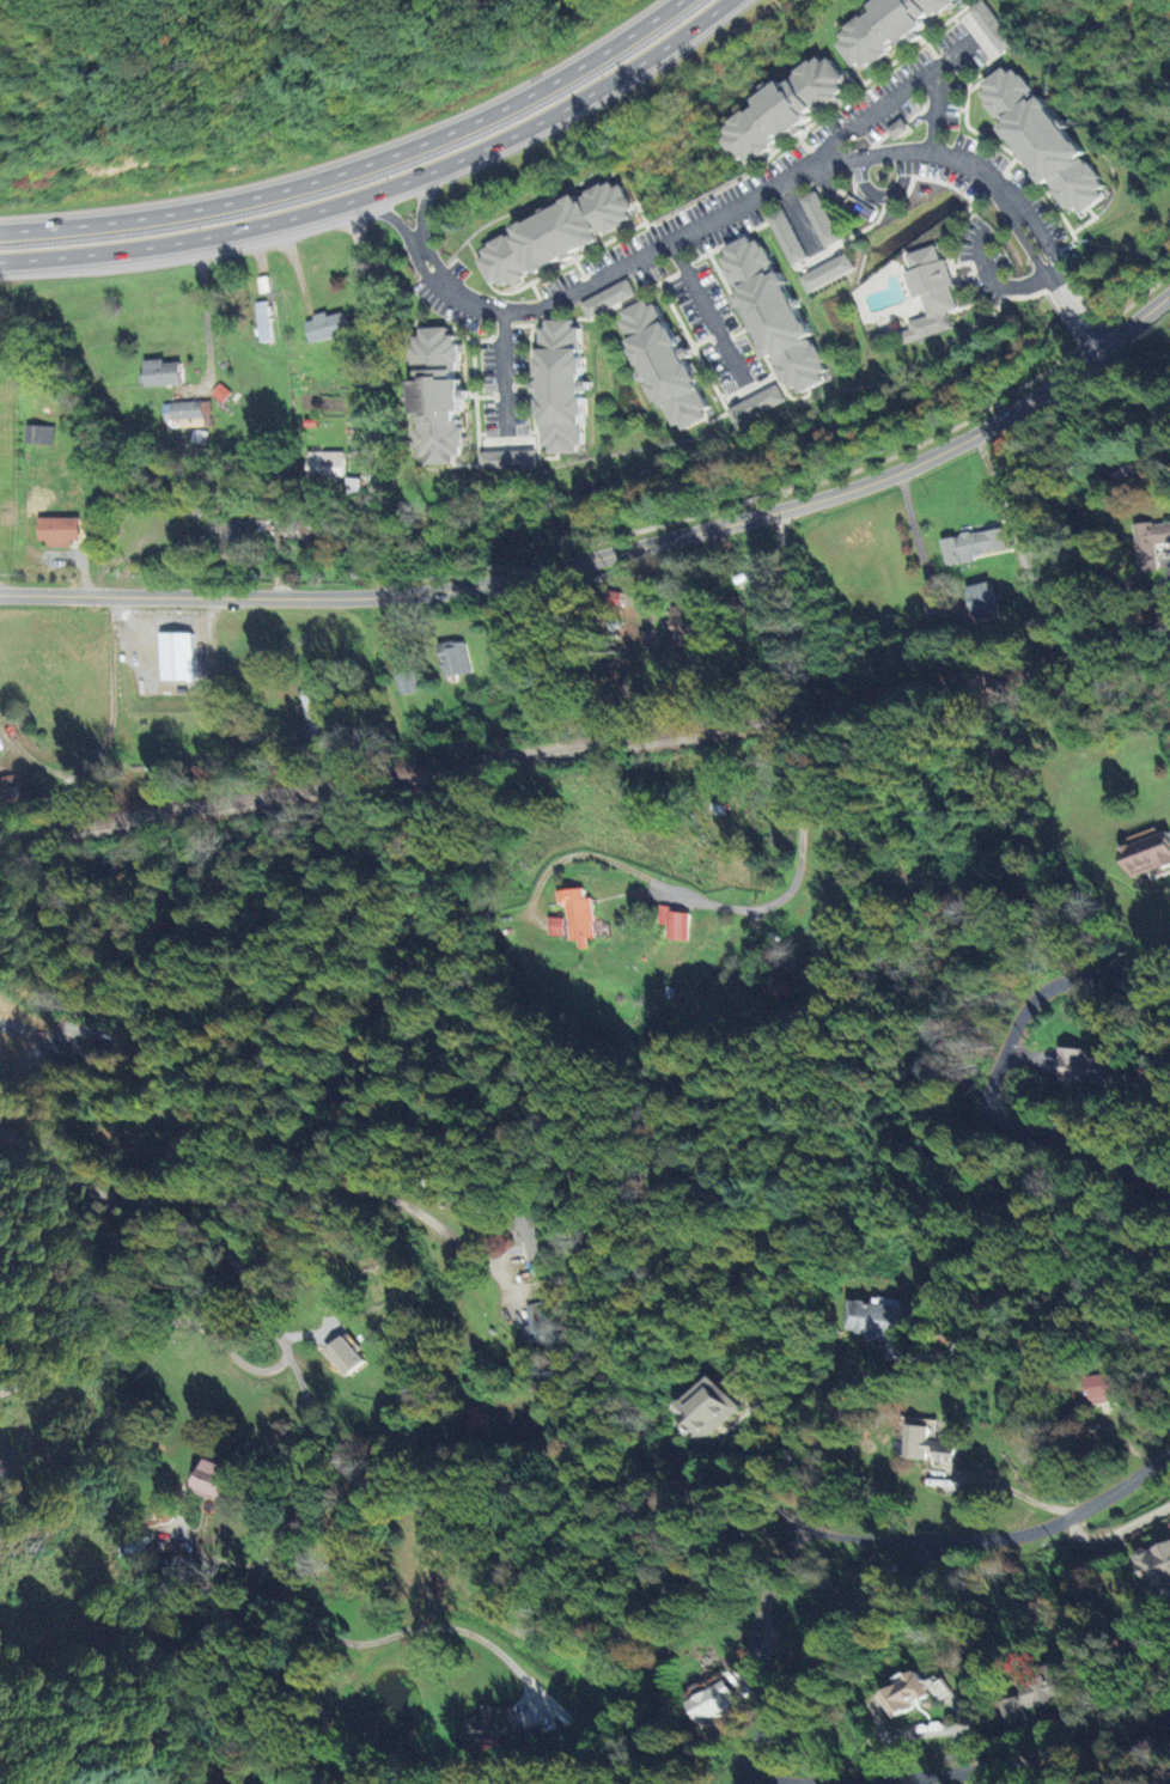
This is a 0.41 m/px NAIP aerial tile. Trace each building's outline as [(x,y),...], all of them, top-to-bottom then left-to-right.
[(866,8),(869,12),(831,41),(851,68),(858,62),(864,69),(924,24),(922,22),(952,0),(876,0),(866,8)] [(990,62),(1014,46),(985,0),(960,16),(990,62)] [(748,100),(753,108),(716,129),(736,166),(801,130),(798,125),(809,119),(807,116),(841,97),(834,86),(842,82),(827,55),(777,83),(748,100)] [(1009,63),(975,89),(1002,123),(998,126),(1066,214),(1075,207),(1080,214),(1108,193),(1080,157),(1082,156),(1009,63)] [(894,140),(906,131),(899,121),(886,130),(894,140)] [(637,223),(620,185),(612,189),(609,183),(572,199),(506,228),(509,234),(478,248),(483,258),(478,260),(491,288),(637,223)] [(802,197),(822,248),(838,242),(819,191),(802,197)] [(791,266),(807,258),(783,209),(767,216),(791,266)] [(759,359),(772,354),(788,396),(827,381),(809,336),(805,338),(778,267),(772,269),(760,239),(749,243),(747,237),(717,249),(734,293),(759,359)] [(951,329),(946,311),(956,308),(950,287),(953,285),(945,258),(939,259),(935,245),(907,254),(912,271),(904,273),(912,298),(921,296),(927,316),(908,322),(910,330),(899,333),(902,344),(951,329)] [(806,291),(855,272),(848,255),(799,274),(806,291)] [(585,316),(635,298),(628,281),(579,299),(585,316)] [(673,351),(653,298),(614,312),(639,381),(648,378),(669,433),(708,418),(685,358),(687,357),(684,348),(673,351)] [(253,303),(257,344),(270,342),(266,302),(253,303)] [(302,319),(307,343),(344,337),(340,313),(324,316),(302,319)] [(575,320),(534,321),(538,455),(579,454),(575,320)] [(409,337),(411,381),(405,381),(406,413),(412,413),(414,463),(454,462),(453,446),(465,446),(465,436),(458,437),(457,414),(456,414),(456,401),(463,400),(463,389),(455,390),(453,354),(461,353),(461,344),(449,344),(449,327),(418,328),(418,337),(409,337)] [(140,361),(141,387),(177,386),(177,364),(161,364),(161,360),(140,361)] [(221,404),(229,394),(218,385),(210,394),(221,404)] [(733,425),(784,403),(777,386),(726,407),(733,425)] [(22,444),(51,445),(52,427),(23,426),(22,444)] [(478,453),(478,470),(534,468),(533,450),(478,453)] [(342,452),(305,451),(305,477),(341,478),(342,452)] [(76,541),(76,518),(34,518),(34,541),(44,541),(44,547),(67,547),(67,541),(76,541)] [(1135,574),(1155,572),(1152,544),(1169,542),(1169,521),(1131,525),(1135,574)] [(943,566),(973,561),(972,555),(1004,549),(1001,528),(938,539),(943,566)] [(970,618),(993,615),(987,582),(965,586),(970,618)] [(669,605),(670,644),(697,643),(696,604),(669,605)] [(654,646),(651,630),(639,632),(641,648),(654,646)] [(190,681),(189,634),(156,634),(156,682),(190,681)] [(461,640),(434,646),(442,679),(469,672),(461,640)] [(394,675),(396,695),(416,692),(413,672),(394,675)] [(305,738),(326,737),(323,689),(303,690),(305,738)] [(20,802),(12,774),(0,777),(0,808),(20,802)] [(1169,864),(1169,847),(1165,832),(1115,850),(1126,879),(1169,864)] [(563,904),(565,940),(574,940),(574,949),(584,948),(584,939),(592,938),(590,898),(583,899),(582,889),(555,891),(556,905),(563,904)] [(656,924),(665,925),(663,939),(685,942),(689,914),(668,911),(669,907),(658,905),(656,924)] [(545,936),(561,936),(561,918),(545,918),(545,936)] [(1115,1085),(1118,1054),(1058,1048),(1055,1080),(1115,1085)] [(525,1243),(526,1259),(543,1258),(540,1215),(514,1217),(515,1244),(525,1243)] [(521,1326),(525,1343),(561,1335),(553,1299),(524,1305),(528,1324),(521,1326)] [(893,1344),(898,1308),(846,1299),(841,1330),(861,1333),(860,1339),(873,1342),(873,1341),(893,1344)] [(342,1376),(361,1361),(339,1335),(321,1350),(342,1376)] [(1088,1403),(1120,1401),(1118,1373),(1086,1375),(1088,1403)] [(668,1410),(699,1443),(737,1407),(706,1374),(668,1410)] [(954,1442),(925,1441),(926,1426),(900,1425),(899,1459),(926,1460),(926,1461),(953,1462),(954,1442)] [(187,1486),(218,1498),(229,1470),(197,1458),(187,1486)] [(1129,1555),(1143,1593),(1169,1583),(1169,1540),(1129,1555)] [(888,1716),(927,1696),(913,1670),(875,1690),(888,1716)] [(997,1701),(1002,1723),(1023,1718),(1021,1709),(1062,1700),(1055,1671),(1016,1680),(1020,1696),(997,1701)] [(939,1675),(924,1683),(934,1701),(949,1693),(939,1675)] [(721,1697),(726,1695),(721,1683),(682,1700),(691,1721),(725,1707),(721,1697)] [(478,1715),(452,1724),(460,1747),(512,1731),(504,1706),(491,1711),(488,1704),(476,1707),(478,1715)]
